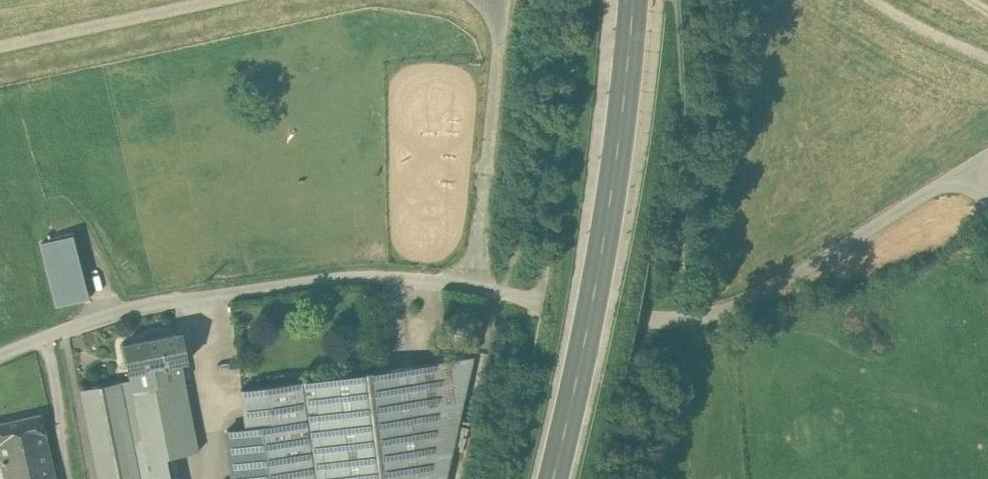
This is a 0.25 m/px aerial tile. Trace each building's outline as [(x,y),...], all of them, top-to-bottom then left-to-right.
[(70,235),(55,240),(72,301),(87,297),(70,235)] [(55,240),(40,244),(57,306),(72,301),(55,240)] [(182,332),(123,344),(129,372),(181,362),(188,360),(182,332)] [(317,379),(330,478),(445,478),(474,359),(317,379)] [(131,372),(132,378),(81,388),(99,478),(142,478),(138,462),(167,457),(199,451),(181,362),(131,372)] [(241,389),(246,427),(227,430),(233,478),(330,478),(317,379),(241,389)] [(0,423),(0,443),(45,433),(40,414),(0,423)] [(0,443),(0,455),(5,478),(55,478),(45,433),(0,443)] [(138,462),(142,478),(171,478),(167,457),(138,462)]
